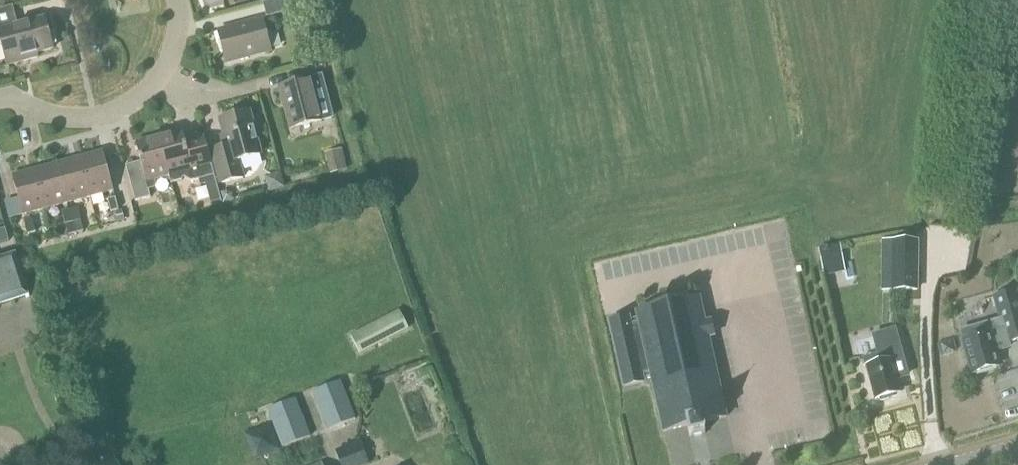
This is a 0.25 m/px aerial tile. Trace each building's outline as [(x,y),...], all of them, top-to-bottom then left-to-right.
[(296,0),(277,0),(264,4),(268,17),(299,9),(296,0)] [(24,61),(23,58),(30,56),(54,49),(45,18),(18,26),(16,17),(13,6),(0,10),(0,34),(9,66),(24,61)] [(227,63),(272,51),(263,20),(219,32),(227,63)] [(312,79),(280,88),(291,129),(323,121),(312,79)] [(222,184),(243,178),(239,161),(261,155),(250,112),(221,120),(228,147),(213,151),(222,184)] [(160,137),(170,176),(182,173),(184,179),(191,184),(196,183),(197,185),(212,181),(201,138),(186,142),(183,130),(160,137)] [(145,176),(130,180),(136,202),(151,198),(149,189),(154,188),(155,185),(154,180),(170,176),(160,137),(136,143),(145,176)] [(81,158),(91,197),(114,191),(104,152),(81,158)] [(69,203),(91,197),(81,158),(58,164),(69,203)] [(46,209),(69,203),(58,164),(36,170),(46,209)] [(23,215),(46,209),(36,170),(13,176),(23,215)] [(118,212),(115,199),(107,201),(110,213),(113,212),(116,225),(128,222),(125,210),(118,212)] [(71,210),(76,233),(77,233),(74,222),(82,220),(79,208),(71,210)] [(71,210),(63,212),(69,235),(76,233),(71,210)] [(33,220),(25,222),(29,235),(36,233),(33,220)] [(6,229),(0,230),(0,244),(9,241),(6,229)] [(881,241),(881,293),(919,293),(919,242),(881,241)] [(819,248),(822,262),(843,257),(840,245),(819,248)] [(30,297),(16,255),(0,260),(0,307),(30,297)] [(999,320),(958,331),(972,378),(1000,370),(996,354),(1010,350),(1009,344),(1017,341),(1017,293),(1017,290),(993,297),(999,320)] [(706,322),(700,297),(637,313),(638,318),(630,320),(630,317),(609,322),(624,387),(644,382),(644,379),(651,377),(664,432),(688,426),(690,438),(706,434),(704,422),(727,416),(710,338),(715,336),(711,321),(706,322)] [(360,353),(408,329),(400,313),(352,337),(360,353)] [(897,382),(898,382),(909,379),(895,330),(871,336),(876,355),(862,359),(875,406),(902,398),(897,382)] [(308,395),(323,438),(352,428),(337,384),(308,395)] [(292,401),(266,411),(281,452),(307,444),(292,401)] [(244,434),(254,461),(278,453),(269,426),(244,434)] [(361,442),(336,452),(341,464),(370,464),(361,442)]
